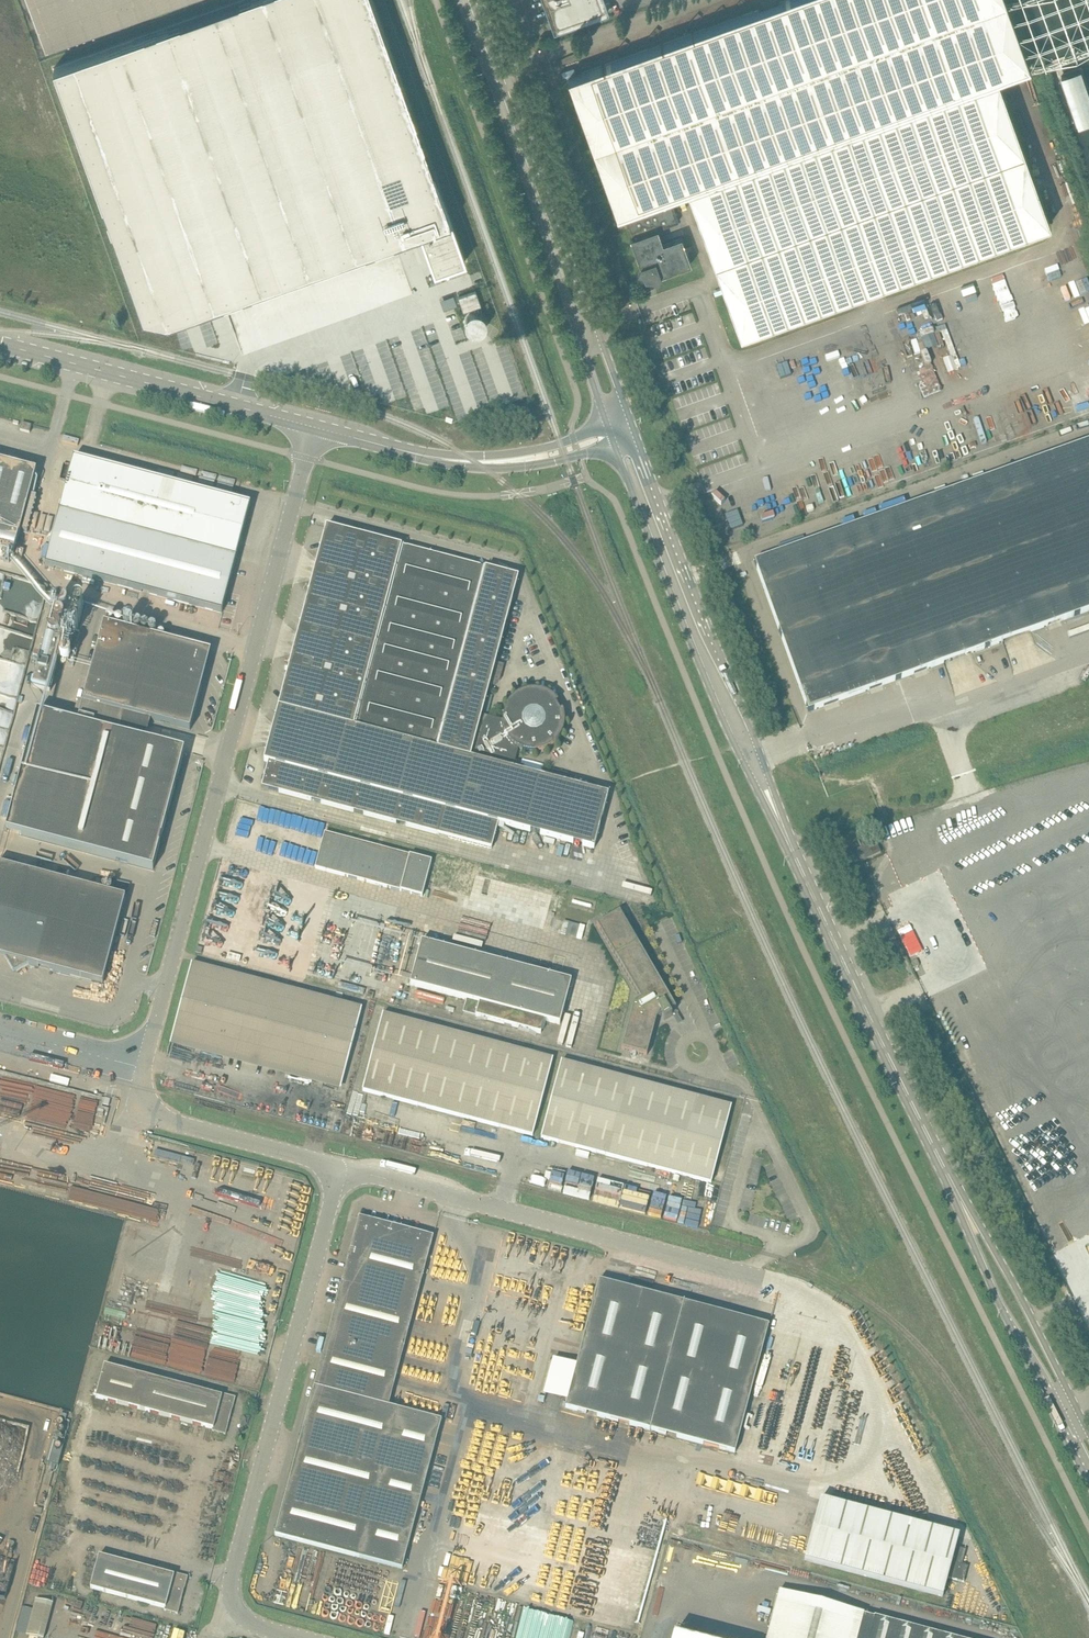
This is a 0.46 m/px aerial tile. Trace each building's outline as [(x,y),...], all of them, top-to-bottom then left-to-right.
[(45,47),(179,0),(28,0),(45,47)] [(54,68),(142,318),(155,321),(167,324),(366,253),(421,233),(435,272),(465,261),(442,196),(372,0),(244,0),(54,68)] [(565,27),(608,12),(604,0),(544,0),(555,31),(565,27)] [(998,79),(970,0),(785,0),(568,78),(617,216),(623,214),(632,238),(630,238),(640,265),(637,271),(643,274),(645,280),(652,278),(658,281),(660,275),(670,271),(691,264),(681,237),(663,244),(657,229),(678,222),(670,197),(689,190),(741,335),(1050,224),(998,79)] [(1061,77),(1078,127),(1088,123),(1088,96),(1080,71),(1061,77)] [(964,294),(952,299),(954,304),(966,299),(964,294)] [(478,297),(461,304),(466,318),(483,312),(478,297)] [(959,315),(971,310),(969,305),(956,309),(959,315)] [(299,331),(385,351),(385,349),(379,347),(382,334),(302,316),(299,331)] [(826,328),(827,334),(837,332),(836,325),(826,328)] [(840,337),(816,344),(818,351),(831,347),(832,350),(843,346),(840,337)] [(919,361),(923,379),(937,376),(933,358),(919,361)] [(887,368),(876,371),(878,382),(890,378),(887,368)] [(30,433),(31,426),(22,423),(20,430),(30,433)] [(1088,611),(1088,442),(754,562),(808,712),(1088,611)] [(60,509),(60,512),(236,559),(250,505),(235,501),(143,477),(144,471),(131,467),(130,473),(74,458),(72,464),(66,489),(63,500),(60,509)] [(36,472),(0,463),(0,554),(14,558),(36,472)] [(60,512),(45,566),(221,613),(236,559),(60,512)] [(534,751),(534,752),(542,752),(548,749),(555,745),(559,739),(563,732),(565,725),(565,718),(563,710),(560,711),(556,703),(558,702),(552,697),(546,693),(539,691),(531,690),(524,692),(517,695),(512,700),(507,705),(508,706),(506,711),(504,717),(503,717),(503,721),(482,716),(490,685),(494,686),(500,680),(504,665),(496,663),(517,581),(518,577),(515,577),(326,527),(264,761),(268,762),(262,788),(491,849),(498,823),(594,849),(608,795),(566,783),(568,775),(553,771),(545,774),(544,778),(513,769),(518,750),(522,750),(523,750),(528,751),(534,751)] [(18,549),(16,555),(22,557),(24,550),(18,549)] [(61,612),(62,612),(63,612),(64,611),(65,611),(65,610),(66,610),(66,609),(67,608),(67,607),(67,606),(67,605),(67,604),(67,603),(66,602),(66,601),(65,601),(64,600),(63,600),(62,599),(61,599),(59,600),(58,600),(57,601),(56,602),(56,603),(55,604),(55,605),(55,606),(55,607),(55,608),(56,609),(57,610),(57,611),(58,611),(59,611),(60,612),(61,612)] [(72,634),(73,634),(74,634),(75,633),(76,633),(76,632),(77,632),(77,631),(78,631),(78,630),(83,610),(83,609),(83,608),(83,607),(83,606),(82,606),(81,605),(80,604),(79,604),(78,604),(77,604),(76,605),(75,605),(74,606),(74,607),(73,607),(68,628),(68,629),(68,630),(68,631),(69,631),(70,632),(70,633),(71,633),(72,634)] [(57,625),(58,625),(60,625),(61,624),(62,623),(63,622),(64,621),(64,620),(64,619),(64,617),(64,616),(63,616),(63,614),(62,614),(61,613),(60,613),(59,612),(58,612),(56,612),(55,613),(54,613),(54,614),(53,615),(52,616),(52,617),(51,618),(52,619),(52,620),(52,621),(52,622),(53,623),(54,623),(54,624),(55,624),(56,625),(57,625)] [(190,730),(210,653),(104,624),(83,702),(146,719),(190,730)] [(54,638),(55,638),(56,638),(57,637),(58,637),(59,636),(60,635),(60,634),(61,633),(61,632),(61,631),(61,630),(60,629),(60,628),(59,627),(58,626),(57,626),(56,625),(55,625),(54,625),(53,625),(52,626),(51,626),(50,627),(49,628),(49,629),(48,629),(48,630),(48,631),(48,632),(48,633),(48,634),(49,634),(49,635),(50,636),(51,637),(52,637),(53,638),(54,638)] [(50,691),(63,641),(46,636),(33,687),(50,691)] [(30,660),(0,653),(0,685),(13,688),(11,697),(3,696),(0,712),(0,723),(10,725),(7,740),(13,741),(30,660)] [(146,719),(83,702),(77,723),(140,740),(146,719)] [(184,751),(140,740),(77,723),(37,712),(6,831),(153,870),(184,751)] [(422,897),(432,862),(325,833),(315,868),(422,897)] [(1001,877),(1021,868),(1019,863),(999,872),(1001,877)] [(126,898),(0,865),(0,957),(6,958),(14,973),(29,964),(103,984),(126,898)] [(920,881),(924,892),(943,886),(940,875),(920,881)] [(899,890),(904,900),(909,898),(904,888),(899,890)] [(676,1009),(638,943),(620,912),(597,926),(640,999),(635,1002),(634,1001),(622,1049),(647,1056),(657,1019),(662,1016),(665,1020),(672,1016),(670,1011),(675,1008),(675,1009),(676,1009)] [(560,1024),(571,981),(422,942),(410,985),(467,1000),(463,1013),(541,1033),(545,1020),(560,1024)] [(342,1085),(362,1009),(192,964),(172,1040),(342,1085)] [(533,1136),(553,1059),(383,1014),(363,1091),(533,1136)] [(711,1183),(731,1107),(562,1062),(541,1138),(711,1183)] [(340,1092),(296,1080),(294,1088),(288,1087),(286,1094),(336,1107),(340,1092)] [(188,1175),(186,1185),(201,1187),(203,1176),(188,1175)] [(301,1197),(312,1198),(312,1192),(317,1192),(317,1180),(302,1179),(301,1197)] [(314,1387),(275,1535),(402,1569),(442,1420),(388,1406),(433,1237),(359,1217),(355,1233),(358,1233),(356,1238),(354,1238),(347,1263),(357,1265),(353,1283),(342,1280),(314,1387)] [(281,1245),(279,1250),(291,1254),(292,1248),(281,1245)] [(273,1265),(272,1287),(283,1288),(284,1265),(273,1265)] [(735,1453),(766,1336),(769,1326),(599,1281),(565,1408),(735,1453)] [(269,1309),(265,1323),(272,1325),(276,1311),(269,1309)] [(119,1322),(117,1347),(128,1348),(128,1351),(141,1352),(144,1325),(119,1322)] [(221,1396),(147,1377),(105,1365),(96,1398),(212,1429),(212,1431),(215,1432),(226,1435),(230,1419),(230,1420),(231,1418),(230,1418),(231,1414),(232,1414),(232,1413),(236,1398),(225,1395),(221,1394),(221,1396)] [(827,1383),(838,1386),(841,1375),(830,1371),(827,1383)] [(865,1448),(864,1454),(876,1458),(878,1452),(865,1448)] [(59,1450),(57,1460),(67,1463),(69,1453),(59,1450)] [(842,1505),(826,1566),(943,1597),(948,1578),(964,1582),(968,1567),(962,1565),(966,1550),(956,1547),(959,1536),(842,1505)] [(174,1575),(99,1555),(90,1588),(165,1608),(164,1610),(178,1614),(188,1577),(174,1573),(174,1575)] [(29,1629),(53,1635),(62,1594),(47,1591),(46,1596),(38,1594),(34,1610),(29,1629)] [(767,1637),(954,1637),(874,1617),(864,1615),(864,1614),(779,1591),(767,1637)] [(550,1608),(543,1634),(552,1637),(559,1611),(550,1608)] [(132,1610),(130,1619),(143,1622),(145,1613),(132,1610)] [(186,1629),(173,1626),(170,1637),(174,1637),(183,1637),(186,1629)]
